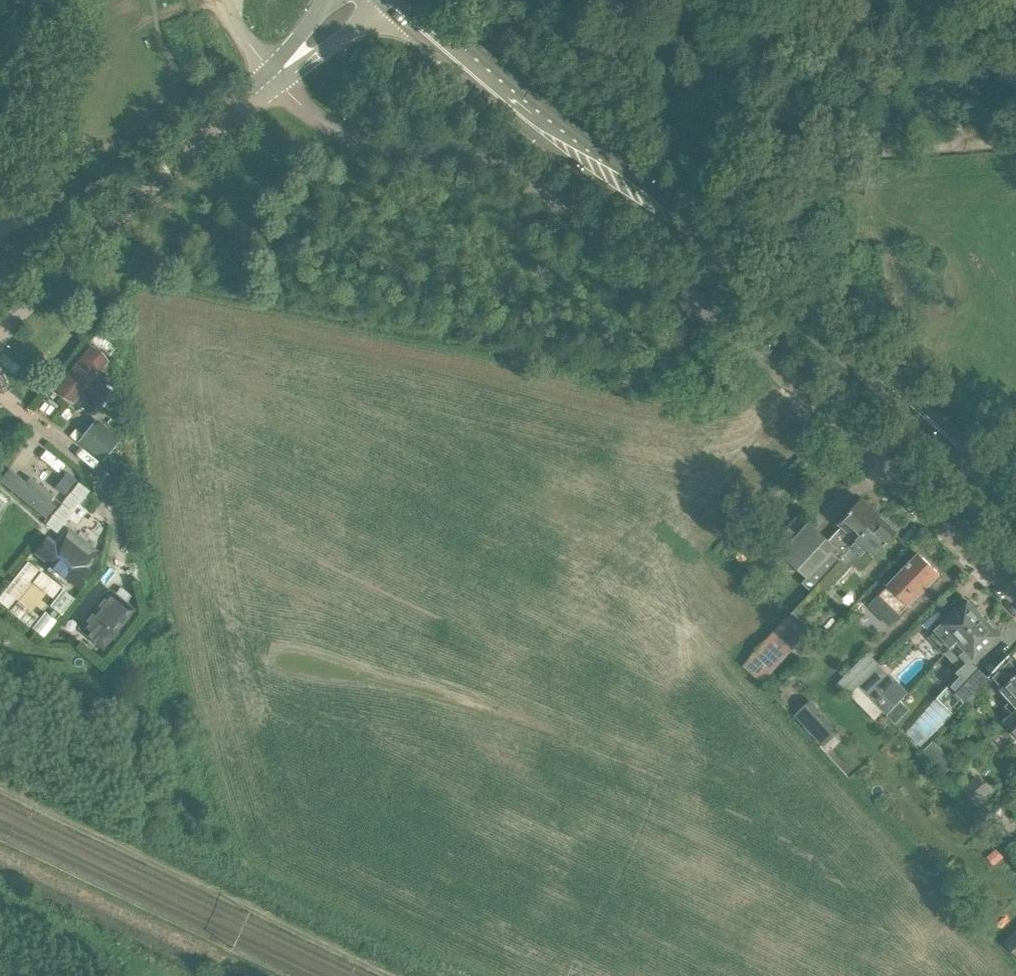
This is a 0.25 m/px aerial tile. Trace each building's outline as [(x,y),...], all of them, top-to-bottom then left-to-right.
[(5,266),(14,275),(25,263),(17,255),(5,266)] [(116,344),(115,343),(97,329),(89,339),(108,354),(116,344)] [(90,348),(57,388),(72,401),(90,381),(99,389),(112,374),(102,366),(106,361),(90,348)] [(80,442),(105,461),(120,440),(96,421),(80,442)] [(29,478),(26,482),(9,467),(0,478),(0,481),(45,518),(55,506),(49,500),(53,495),(30,477),(29,478)] [(66,471),(54,487),(63,495),(76,479),(66,471)] [(770,492),(774,496),(777,497),(784,489),(777,484),(770,492)] [(803,583),(812,591),(821,582),(881,517),(873,510),(875,508),(867,500),(865,502),(863,501),(850,515),(848,513),(841,520),(843,522),(841,524),(843,526),(835,535),(839,538),(833,544),(801,515),(768,551),(786,567),(791,561),(808,577),(803,583)] [(881,517),(821,582),(830,591),(850,568),(858,560),(866,568),(877,557),(898,533),(896,531),(898,529),(890,522),(888,524),(881,517)] [(32,555),(79,593),(94,574),(86,567),(98,553),(67,527),(55,541),(48,535),(32,555)] [(894,622),(940,574),(920,554),(911,564),(910,563),(907,566),(908,567),(870,606),(887,622),(891,619),(894,622)] [(41,568),(29,559),(0,594),(0,600),(9,607),(41,568)] [(62,612),(75,595),(42,569),(20,596),(39,612),(47,601),(62,612)] [(78,626),(102,645),(131,608),(107,589),(78,626)] [(10,609),(32,624),(40,613),(18,598),(10,609)] [(959,642),(984,619),(982,617),(984,615),(977,607),(975,609),(968,601),(939,628),(930,635),(947,653),(959,642)] [(45,609),(33,626),(45,635),(57,617),(45,609)] [(984,619),(959,642),(947,653),(963,670),(950,682),(936,698),(953,714),(965,703),(962,700),(985,679),(971,664),(1000,637),(993,629),(994,625),(989,620),(986,621),(984,619)] [(802,634),(787,620),(746,664),(760,680),(802,634)] [(857,699),(865,691),(858,684),(879,664),(868,654),(840,682),(857,699)] [(1014,714),(1015,711),(1015,662),(1010,655),(989,674),(1012,700),(1006,705),(1014,714)] [(877,685),(868,694),(888,714),(897,705),(877,685)] [(797,715),(825,745),(839,732),(811,702),(797,715)] [(905,710),(899,703),(896,706),(887,715),(894,722),(905,710)] [(1014,714),(1005,722),(1015,734),(1015,711),(1014,714)] [(989,794),(985,788),(982,785),(966,798),(974,807),(989,794)] [(1005,942),(1015,955),(1015,932),(1005,942)]
